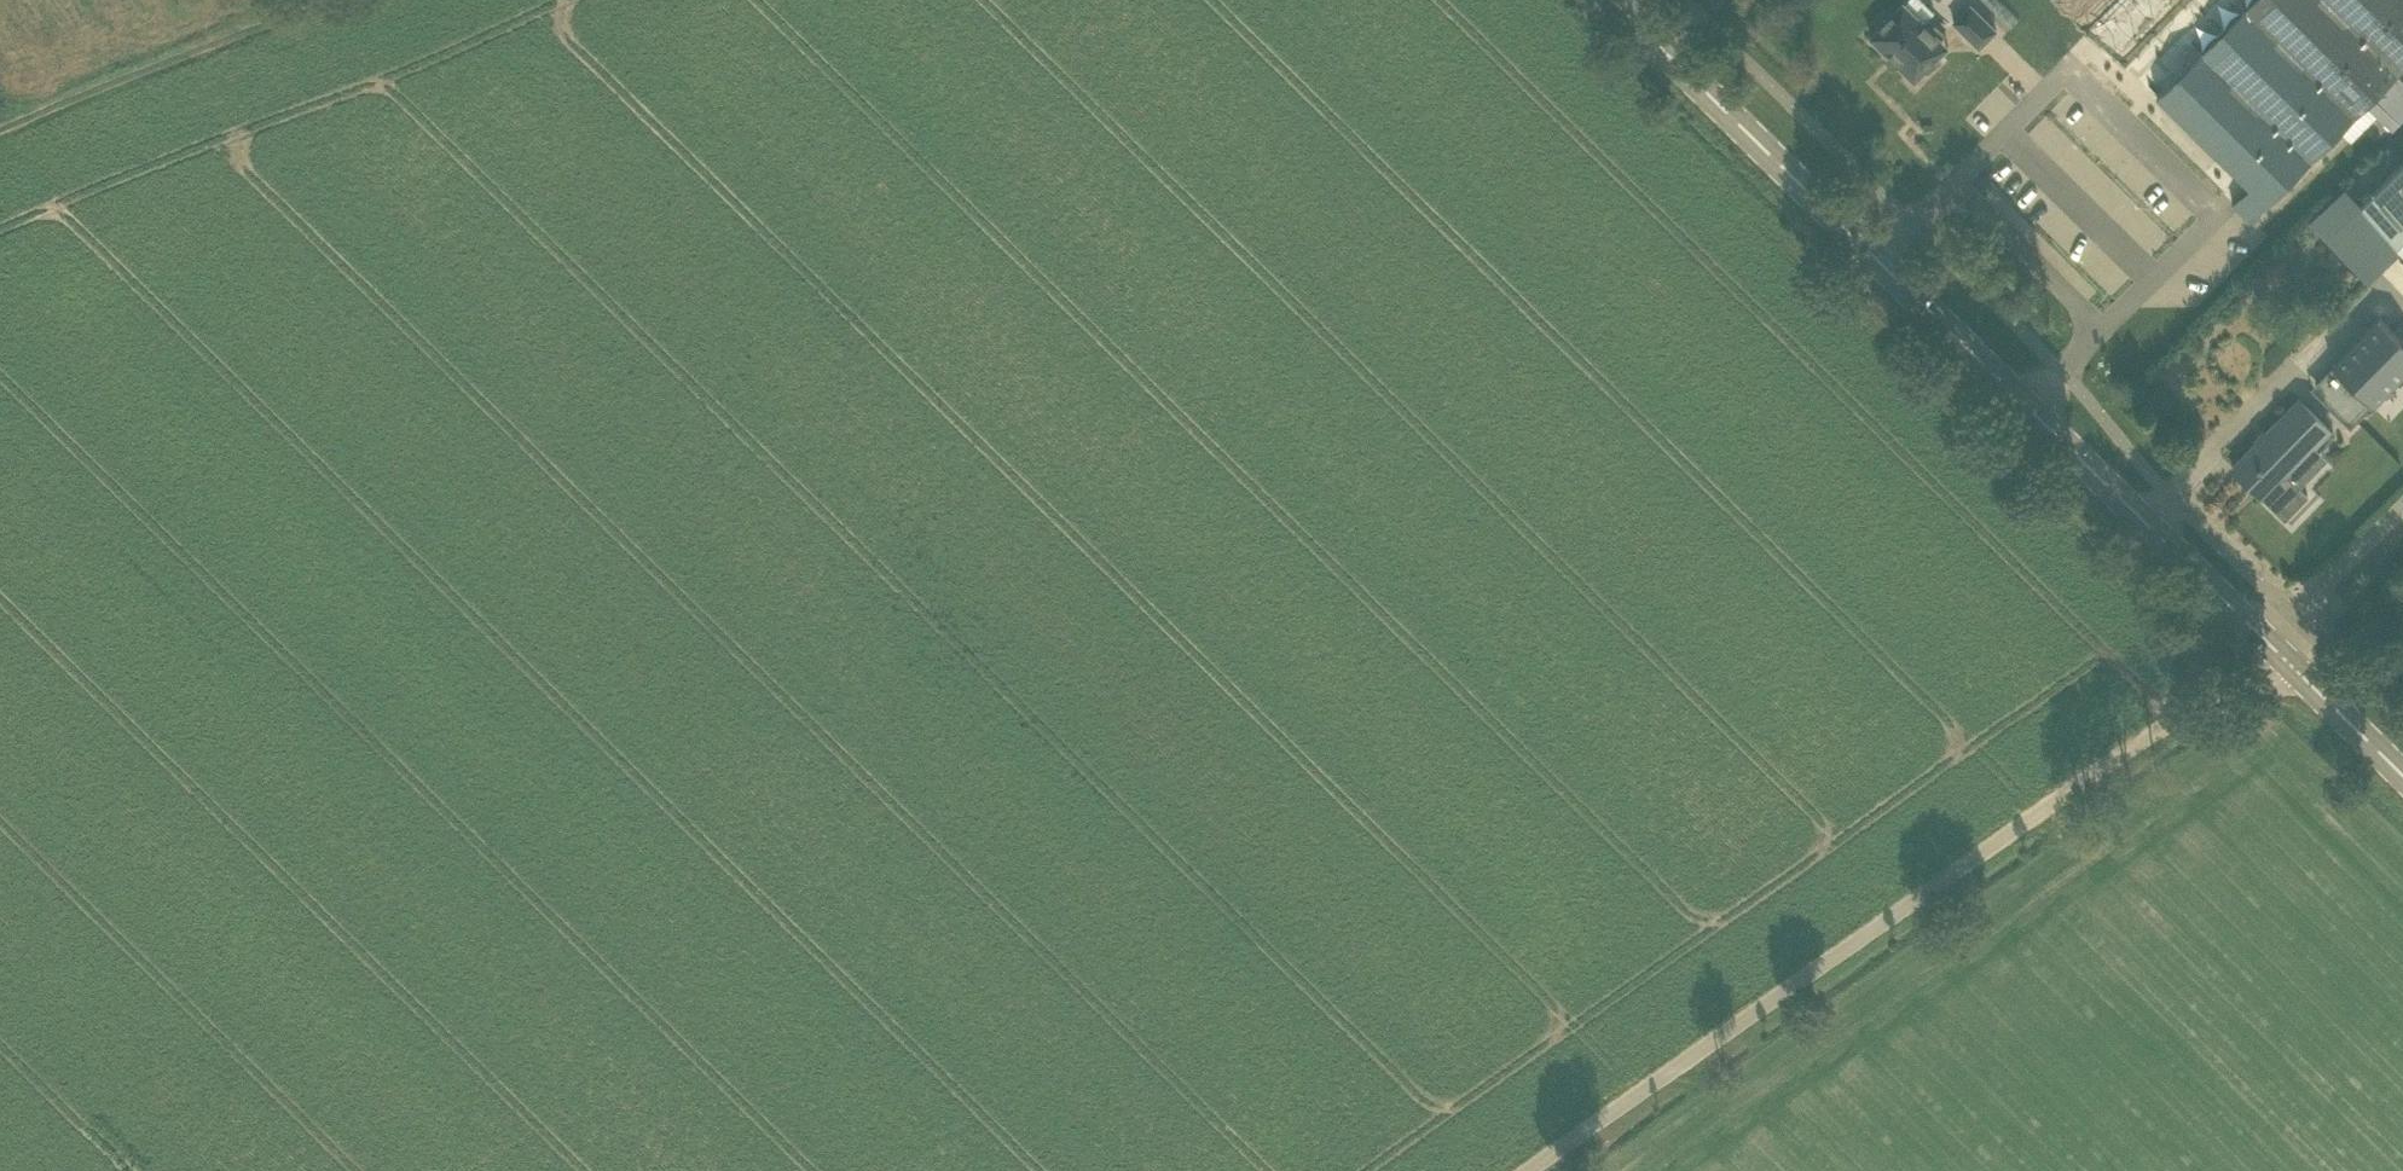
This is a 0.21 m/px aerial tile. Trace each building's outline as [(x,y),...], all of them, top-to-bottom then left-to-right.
[(1943,36),(1947,31),(1930,15),(1935,10),(1924,0),(1906,0),(1870,34),(1915,78),(1950,43),(1943,36)] [(1952,19),(1980,48),(2000,29),(1971,0),(1952,19)] [(2089,27),(2088,28),(2116,54),(2170,0),(2116,0),(2104,11),(2093,1),(2079,16),(2089,27)] [(2157,94),(2249,0),(2170,0),(2116,54),(2157,94)] [(2376,111),(2392,127),(2402,116),(2402,76),(2398,70),(2402,65),(2402,0),(2249,0),(2157,94),(2249,185),(2233,202),(2250,218),(2254,221),(2261,213),(2258,210),(2267,201),(2268,202),(2367,102),(2376,111)] [(2362,201),(2402,242),(2402,159),(2362,201)] [(2331,364),(2372,404),(2402,373),(2402,337),(2379,314),(2331,364)] [(2287,472),(2314,445),(2330,428),(2299,397),(2233,465),(2286,516),(2308,493),(2287,472)]
